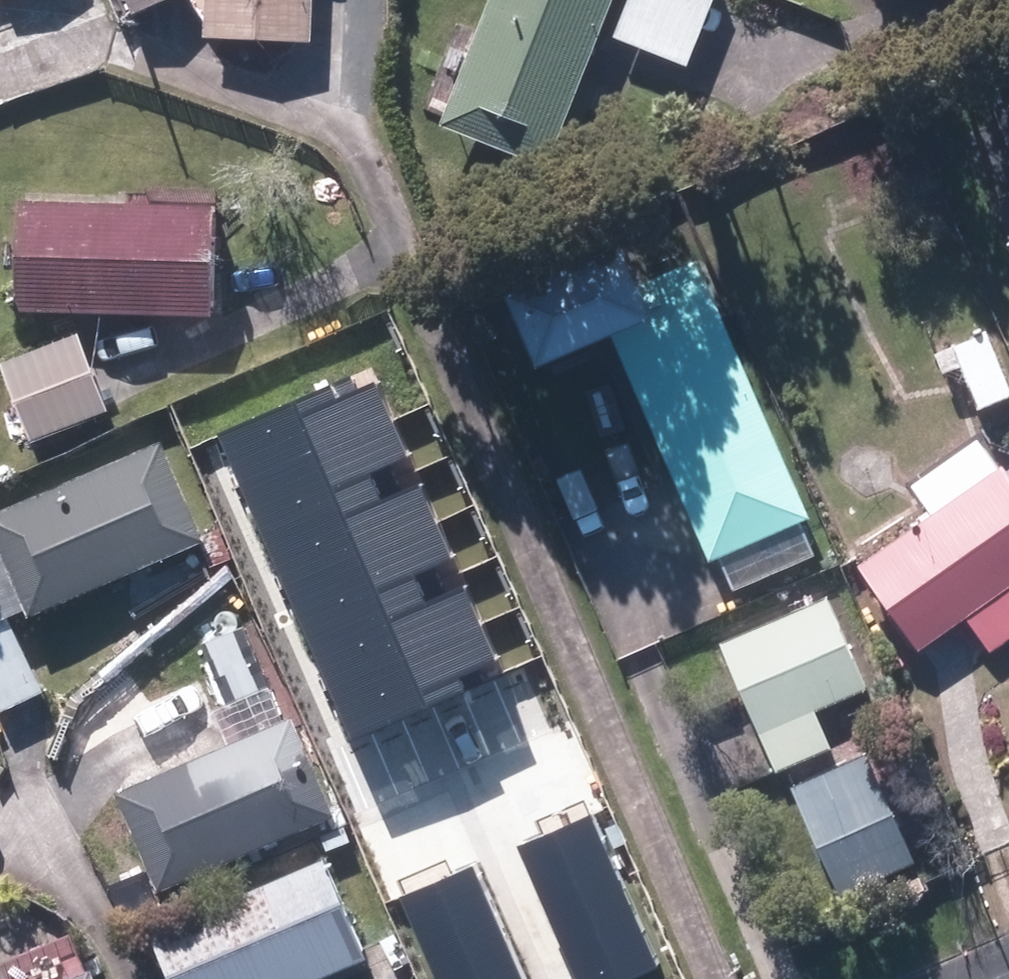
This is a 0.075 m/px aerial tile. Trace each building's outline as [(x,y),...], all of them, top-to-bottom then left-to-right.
[(141,11),(166,0),(137,0),(141,11)] [(212,32),(317,38),(319,0),(214,0),(212,32)] [(446,126),(552,168),(620,0),(497,0),(446,126)] [(623,33),(697,61),(720,0),(636,0),(623,33)] [(999,194),(1008,220),(1008,190),(999,194)] [(31,196),(27,304),(225,311),(229,203),(31,196)] [(621,334),(726,588),(830,545),(709,253),(655,275),(641,240),(521,290),(551,363),(621,334)] [(954,333),(958,344),(941,350),(950,373),(967,366),(984,411),(1008,401),(1008,365),(991,318),(954,333)] [(84,330),(9,362),(41,437),(116,405),(84,330)] [(217,433),(348,740),(498,677),(402,451),(367,370),(217,433)] [(12,612),(29,604),(36,620),(216,536),(171,440),(0,519),(0,618),(12,612)] [(1001,649),(1008,644),(1008,467),(870,556),(924,641),(975,608),(1001,649)] [(829,702),(877,682),(837,588),(726,636),(784,770),(846,743),(829,702)] [(0,618),(0,699),(5,710),(52,688),(16,611),(0,618)] [(200,741),(180,701),(116,734),(136,773),(200,741)] [(168,887),(344,811),(304,718),(128,794),(168,887)] [(880,753),(803,783),(845,891),(922,861),(880,753)] [(577,978),(640,978),(656,972),(590,819),(521,848),(577,978)] [(156,931),(176,978),(319,978),(374,955),(331,856),(156,931)] [(437,978),(518,978),(470,867),(401,896),(437,978)] [(73,978),(105,978),(101,968),(73,978)]
